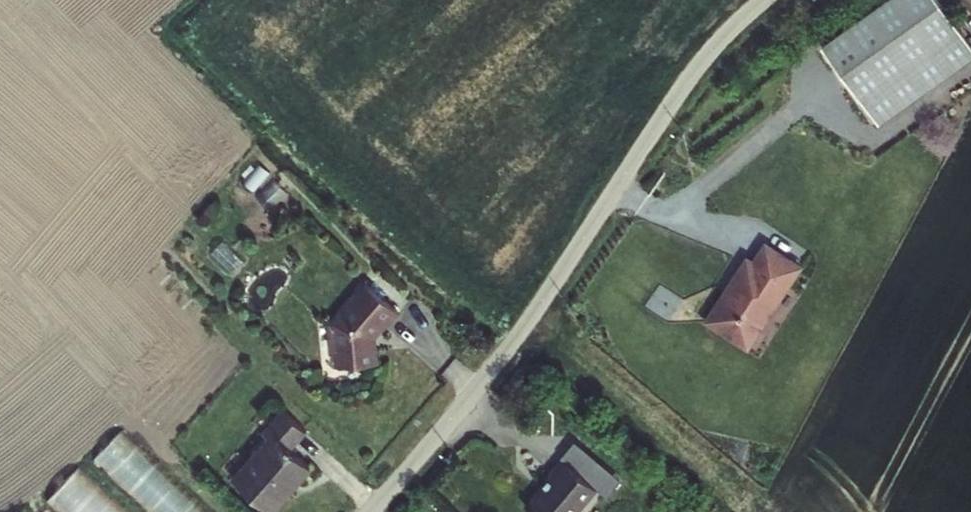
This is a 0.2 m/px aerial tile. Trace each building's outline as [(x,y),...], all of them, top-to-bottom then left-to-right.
[(878,124),(970,58),(970,46),(938,0),(887,0),(822,46),(878,124)] [(745,281),(703,338),(740,364),(794,289),(764,267),(751,285),(745,281)] [(375,349),(374,339),(387,325),(389,327),(400,314),(368,286),(334,324),(332,324),(336,350),(334,350),(338,367),(378,365),(376,349),(375,349)] [(235,479),(272,511),(273,511),(312,468),(292,450),(308,433),(283,411),(265,433),(271,438),(235,479)] [(118,430),(94,457),(154,511),(207,511),(118,430)] [(555,464),(540,482),(545,486),(525,511),(582,511),(595,496),(555,464)] [(74,467),(47,499),(62,511),(126,511),(74,467)]
